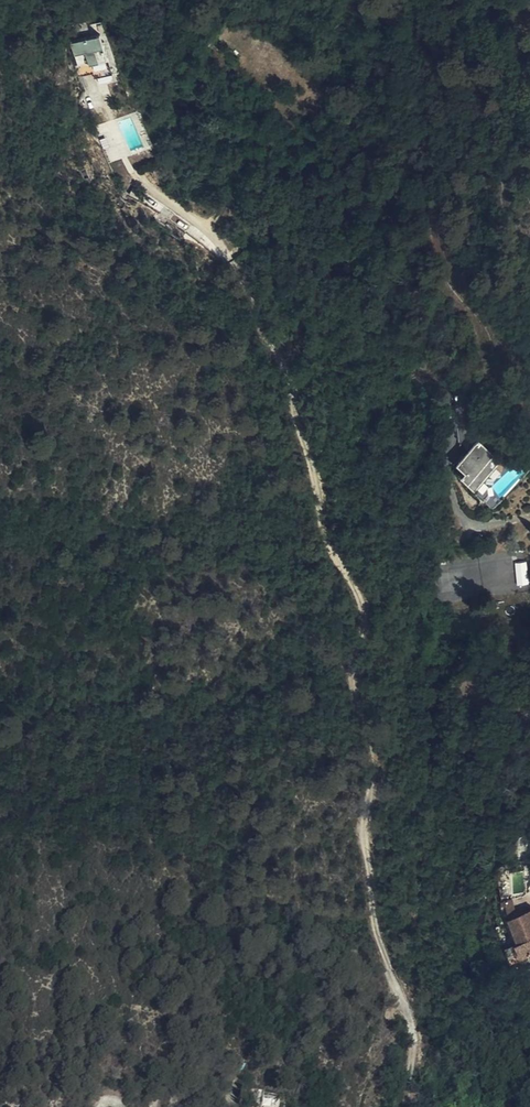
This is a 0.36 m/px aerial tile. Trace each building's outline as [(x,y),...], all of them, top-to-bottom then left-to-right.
[(79,28),(83,37),(92,35),(89,27),(79,28)] [(76,29),(75,29),(68,32),(70,41),(83,37),(79,28),(76,29)] [(103,38),(85,43),(98,76),(102,75),(111,73),(103,38)] [(72,46),(91,78),(93,78),(98,76),(85,43),(72,46)] [(81,81),(91,78),(72,46),(71,46),(81,81)] [(505,463),(480,437),(458,459),(465,468),(461,472),(475,485),(496,463),(501,468),(505,463)] [(510,916),(520,940),(517,942),(522,954),(529,951),(529,909),(510,916)]
